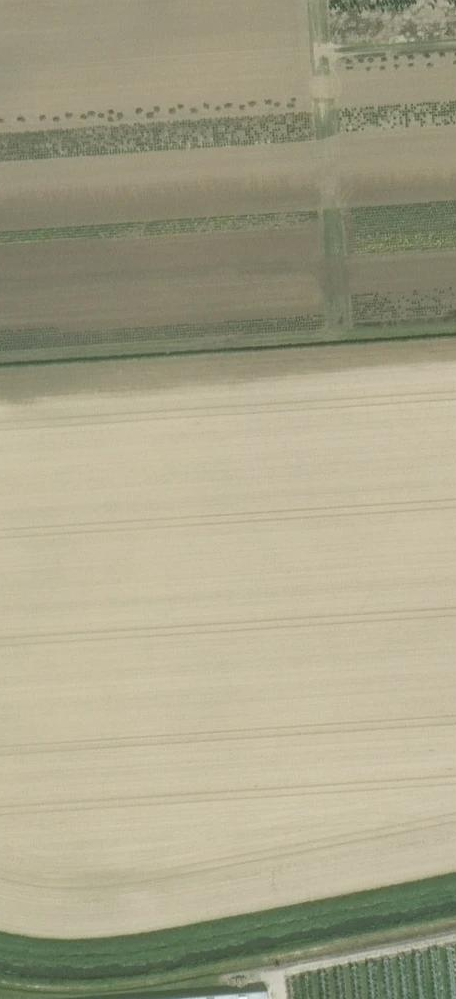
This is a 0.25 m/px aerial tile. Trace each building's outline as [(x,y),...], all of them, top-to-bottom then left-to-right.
[(267,990),(157,998),(268,998),(267,990)]
